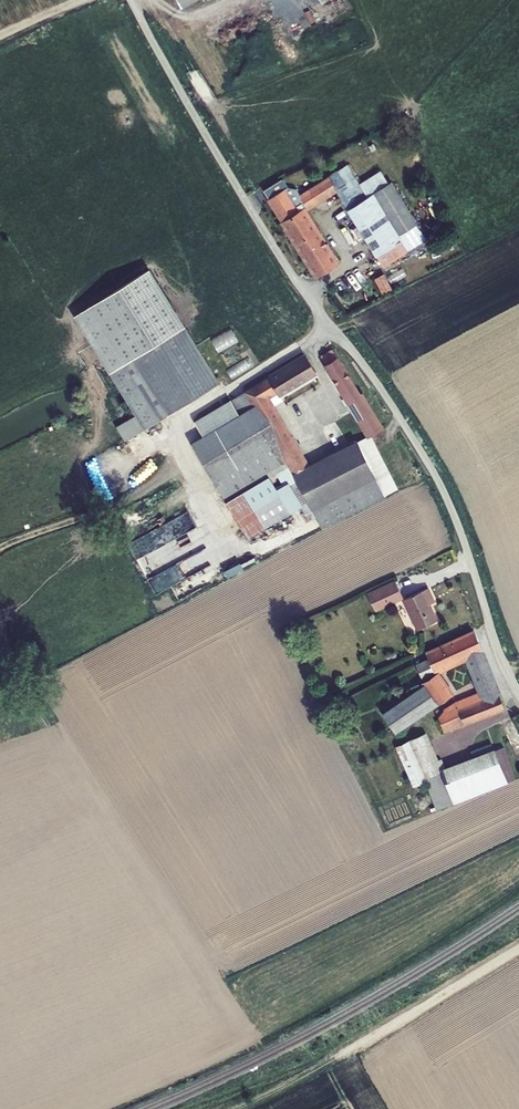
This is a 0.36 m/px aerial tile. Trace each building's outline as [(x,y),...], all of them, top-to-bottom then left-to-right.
[(381,267),(425,238),(391,182),(366,198),(346,166),(327,176),(324,171),(296,189),(294,187),(289,191),(281,179),(263,191),(316,276),(337,264),(304,210),(336,190),(379,260),(377,261),(381,267)] [(148,271),(134,280),(167,337),(182,328),(148,271)] [(73,316),(141,430),(144,429),(216,386),(182,328),(167,337),(134,280),(73,316)] [(333,351),(321,358),(326,365),(326,366),(368,436),(368,437),(370,436),(383,428),(362,393),(359,395),(333,351)] [(357,442),(307,467),(267,397),(276,392),(278,395),(315,373),(305,357),(233,400),(242,415),(191,444),(247,539),(290,513),(269,477),(276,473),(285,488),(290,485),(308,521),(316,517),(322,528),(383,496),(357,442)] [(368,437),(357,442),(383,496),(396,490),(370,436),(368,437)] [(128,542),(135,557),(160,546),(154,532),(128,542)] [(198,552),(146,578),(154,593),(209,566),(208,565),(205,567),(198,552)] [(240,563),(225,569),(227,574),(242,568),(240,563)] [(375,610),(402,597),(395,582),(367,595),(375,610)] [(429,605),(434,602),(428,589),(404,600),(418,630),(437,621),(429,605)] [(416,665),(422,679),(432,674),(434,676),(423,684),(424,686),(382,714),(395,733),(451,695),(436,672),(466,658),(481,693),(455,703),(444,710),(445,711),(438,718),(444,733),(505,708),(499,694),(473,632),(426,653),(429,659),(416,665)] [(426,734),(396,747),(414,786),(426,781),(437,810),(515,779),(504,748),(494,751),(491,744),(470,752),(473,759),(445,770),(441,760),(438,761),(426,734)]
